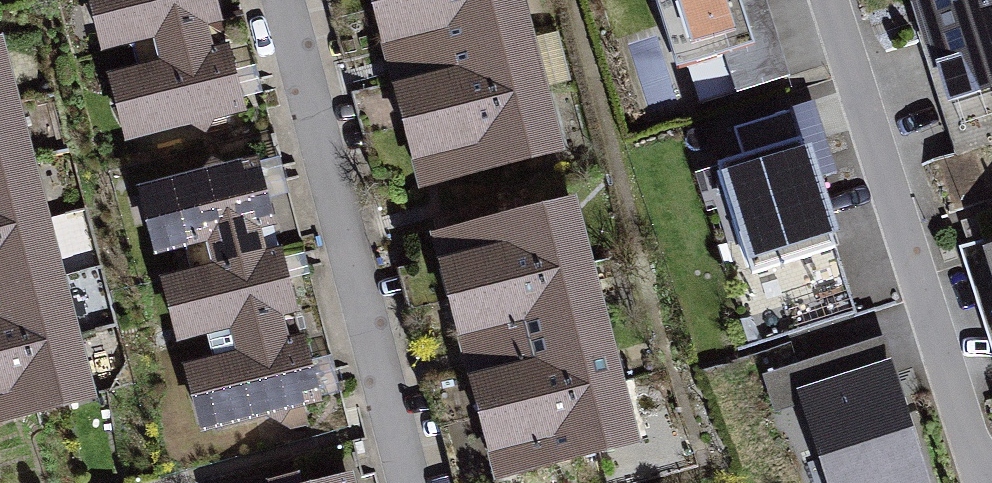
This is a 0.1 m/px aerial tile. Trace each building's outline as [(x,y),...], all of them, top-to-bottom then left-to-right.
[(206,24),(218,21),(213,0),(110,0),(122,46),(132,44),(206,24)] [(390,4),(405,62),(527,31),(518,0),(404,0),(390,4)] [(677,70),(755,45),(740,0),(655,0),(677,70)] [(950,95),(991,82),(991,0),(919,0),(950,95)] [(206,24),(132,44),(139,69),(129,72),(145,133),(191,121),(204,128),(211,116),(241,108),(225,45),(212,48),(206,24)] [(527,31),(405,62),(420,121),(542,90),(527,31)] [(13,102),(0,52),(0,105),(13,102)] [(542,90),(420,121),(436,180),(557,148),(542,90)] [(0,105),(0,168),(28,161),(13,102),(0,105)] [(743,158),(718,165),(752,273),(835,247),(792,111),(734,129),(743,158)] [(0,168),(0,231),(44,219),(28,161),(0,168)] [(191,272),(265,252),(258,227),(272,224),(256,162),(224,170),(212,163),(205,175),(158,187),(175,249),(184,247),(191,272)] [(571,204),(450,235),(465,294),(587,263),(571,204)] [(0,231),(0,293),(59,278),(44,219),(0,231)] [(207,334),(285,314),(294,311),(278,249),(265,252),(191,272),(181,274),(197,337),(207,334)] [(587,263),(465,294),(481,353),(602,322),(587,263)] [(0,293),(0,356),(74,337),(59,278),(0,293)] [(285,314),(207,334),(213,359),(204,362),(220,424),(268,411),(291,425),(305,422),(301,403),(317,398),(301,336),(291,338),(285,314)] [(602,322),(481,353),(496,412),(617,381),(602,322)] [(0,356),(0,419),(90,395),(74,337),(0,356)] [(800,366),(837,482),(920,482),(886,375),(875,379),(865,345),(800,366)] [(617,381),(496,412),(512,471),(633,440),(617,381)]
